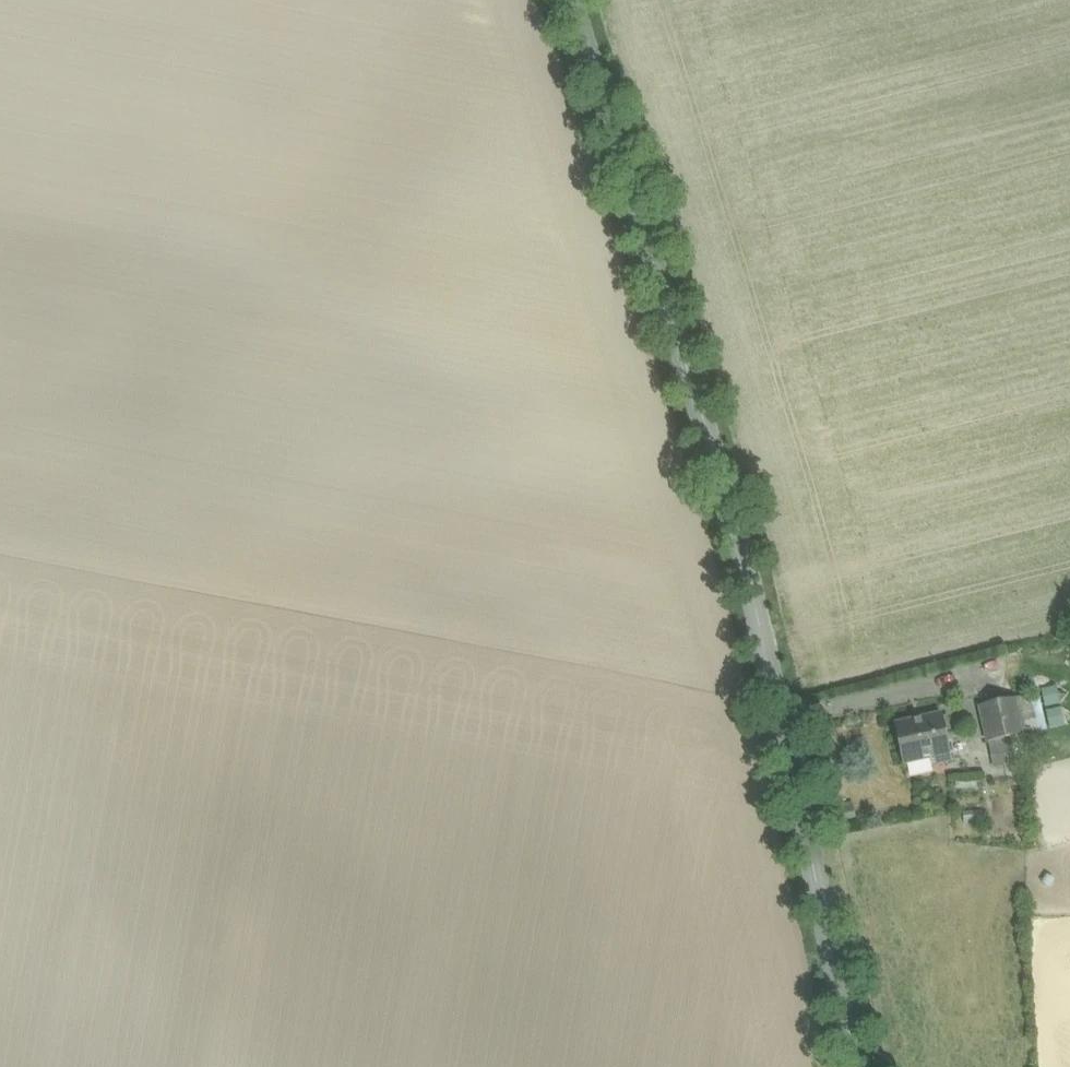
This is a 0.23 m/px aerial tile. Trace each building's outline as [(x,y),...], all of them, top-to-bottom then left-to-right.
[(1028,696),(1016,699),(1025,736),(1037,733),(1028,696)] [(1016,699),(981,707),(989,744),(1012,739),(1025,736),(1016,699)] [(943,715),(896,725),(905,766),(935,759),(950,756),(952,755),(943,715)] [(1012,739),(989,744),(992,757),(1015,752),(1012,739)] [(950,756),(935,759),(938,770),(952,767),(950,756)]
